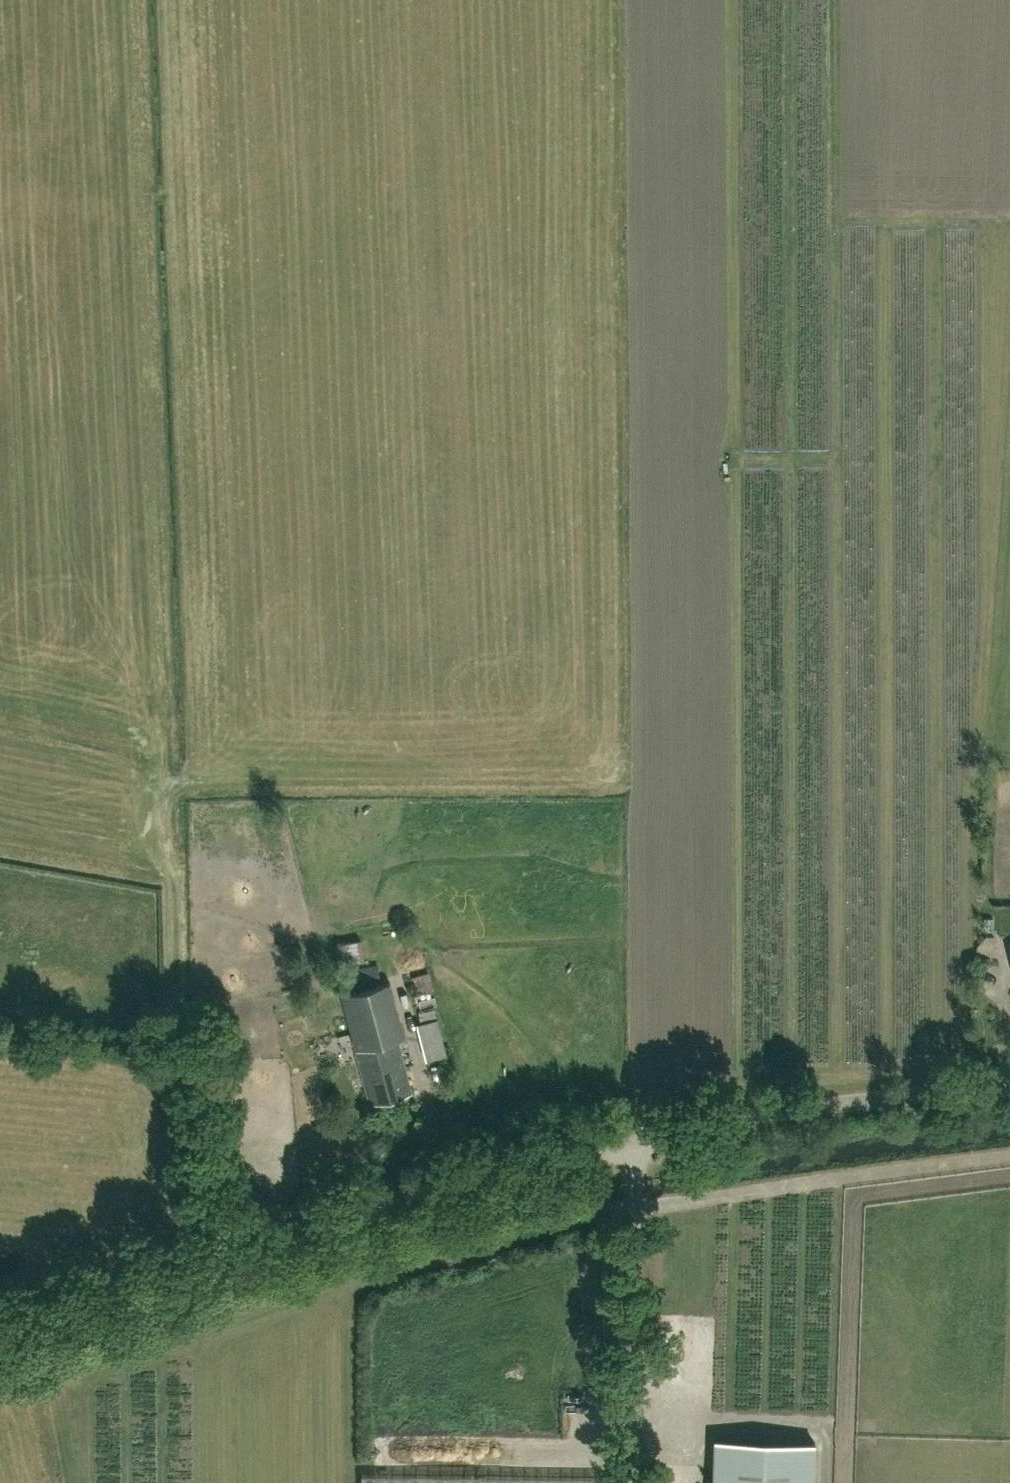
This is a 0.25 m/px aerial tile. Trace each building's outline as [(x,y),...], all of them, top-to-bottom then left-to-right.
[(993,930),(993,918),(984,918),(983,930),(993,930)] [(342,964),(365,961),(361,940),(339,944),(342,964)] [(360,986),(380,981),(377,964),(356,968),(360,986)] [(410,977),(420,1023),(417,1024),(426,1059),(448,1054),(437,1018),(426,973),(410,977)] [(405,1037),(390,982),(341,995),(370,1103),(411,1092),(396,1039),(405,1037)] [(815,1442),(715,1439),(714,1482),(814,1482),(815,1442)] [(603,1476),(362,1473),(362,1482),(603,1482),(603,1476)]
